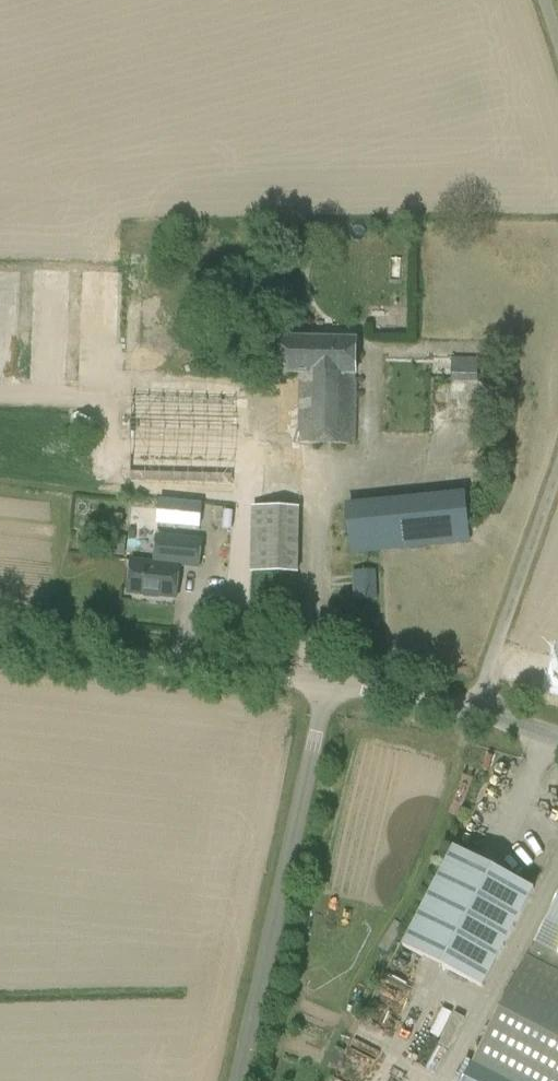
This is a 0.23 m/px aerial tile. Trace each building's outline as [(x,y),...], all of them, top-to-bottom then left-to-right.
[(356,375),(357,339),(281,337),(280,373),(356,375)] [(452,356),(452,381),(479,382),(479,357),(452,356)] [(249,390),(249,396),(132,393),(130,483),(297,487),(298,444),(357,445),(358,380),(299,377),(299,408),(261,407),(262,390),(249,390)] [(466,491),(346,503),(351,554),(471,542),(466,491)] [(158,523),(199,528),(202,504),(160,499),(158,523)] [(253,504),(252,570),(296,571),(297,505),(253,504)] [(156,533),(153,562),(132,560),(128,593),(177,599),(181,565),(201,568),(204,538),(156,533)] [(112,534),(109,553),(125,554),(127,536),(112,534)] [(356,568),(357,598),(380,597),(379,568),(356,568)] [(405,947),(483,988),(534,889),(456,848),(405,947)] [(528,955),(472,1063),(508,1080),(557,1080),(557,897),(535,942),(528,955)] [(454,1046),(468,1017),(446,1006),(432,1035),(454,1046)]
